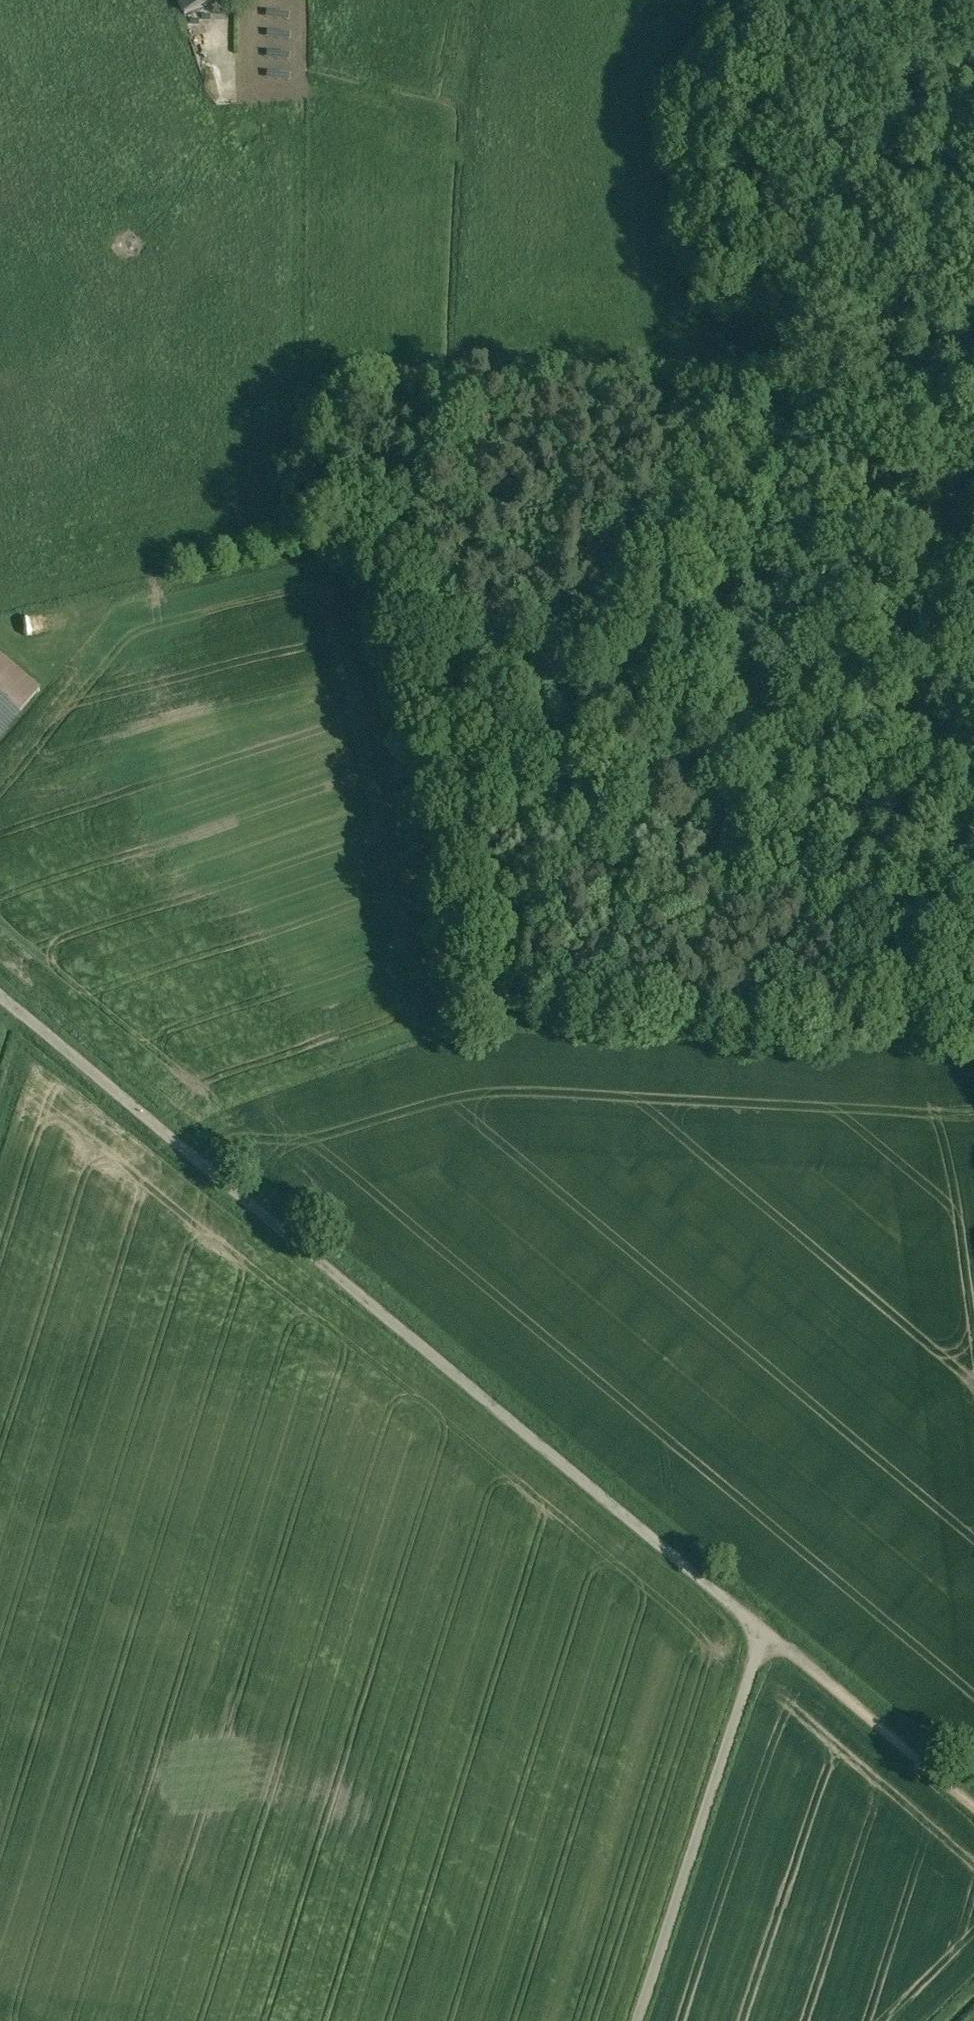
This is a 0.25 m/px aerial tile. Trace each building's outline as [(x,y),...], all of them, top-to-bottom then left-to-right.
[(186,11),(214,0),(182,0),(186,11)] [(30,617),(33,634),(63,629),(59,611),(30,617)] [(18,714),(0,698),(0,735),(18,714)]
